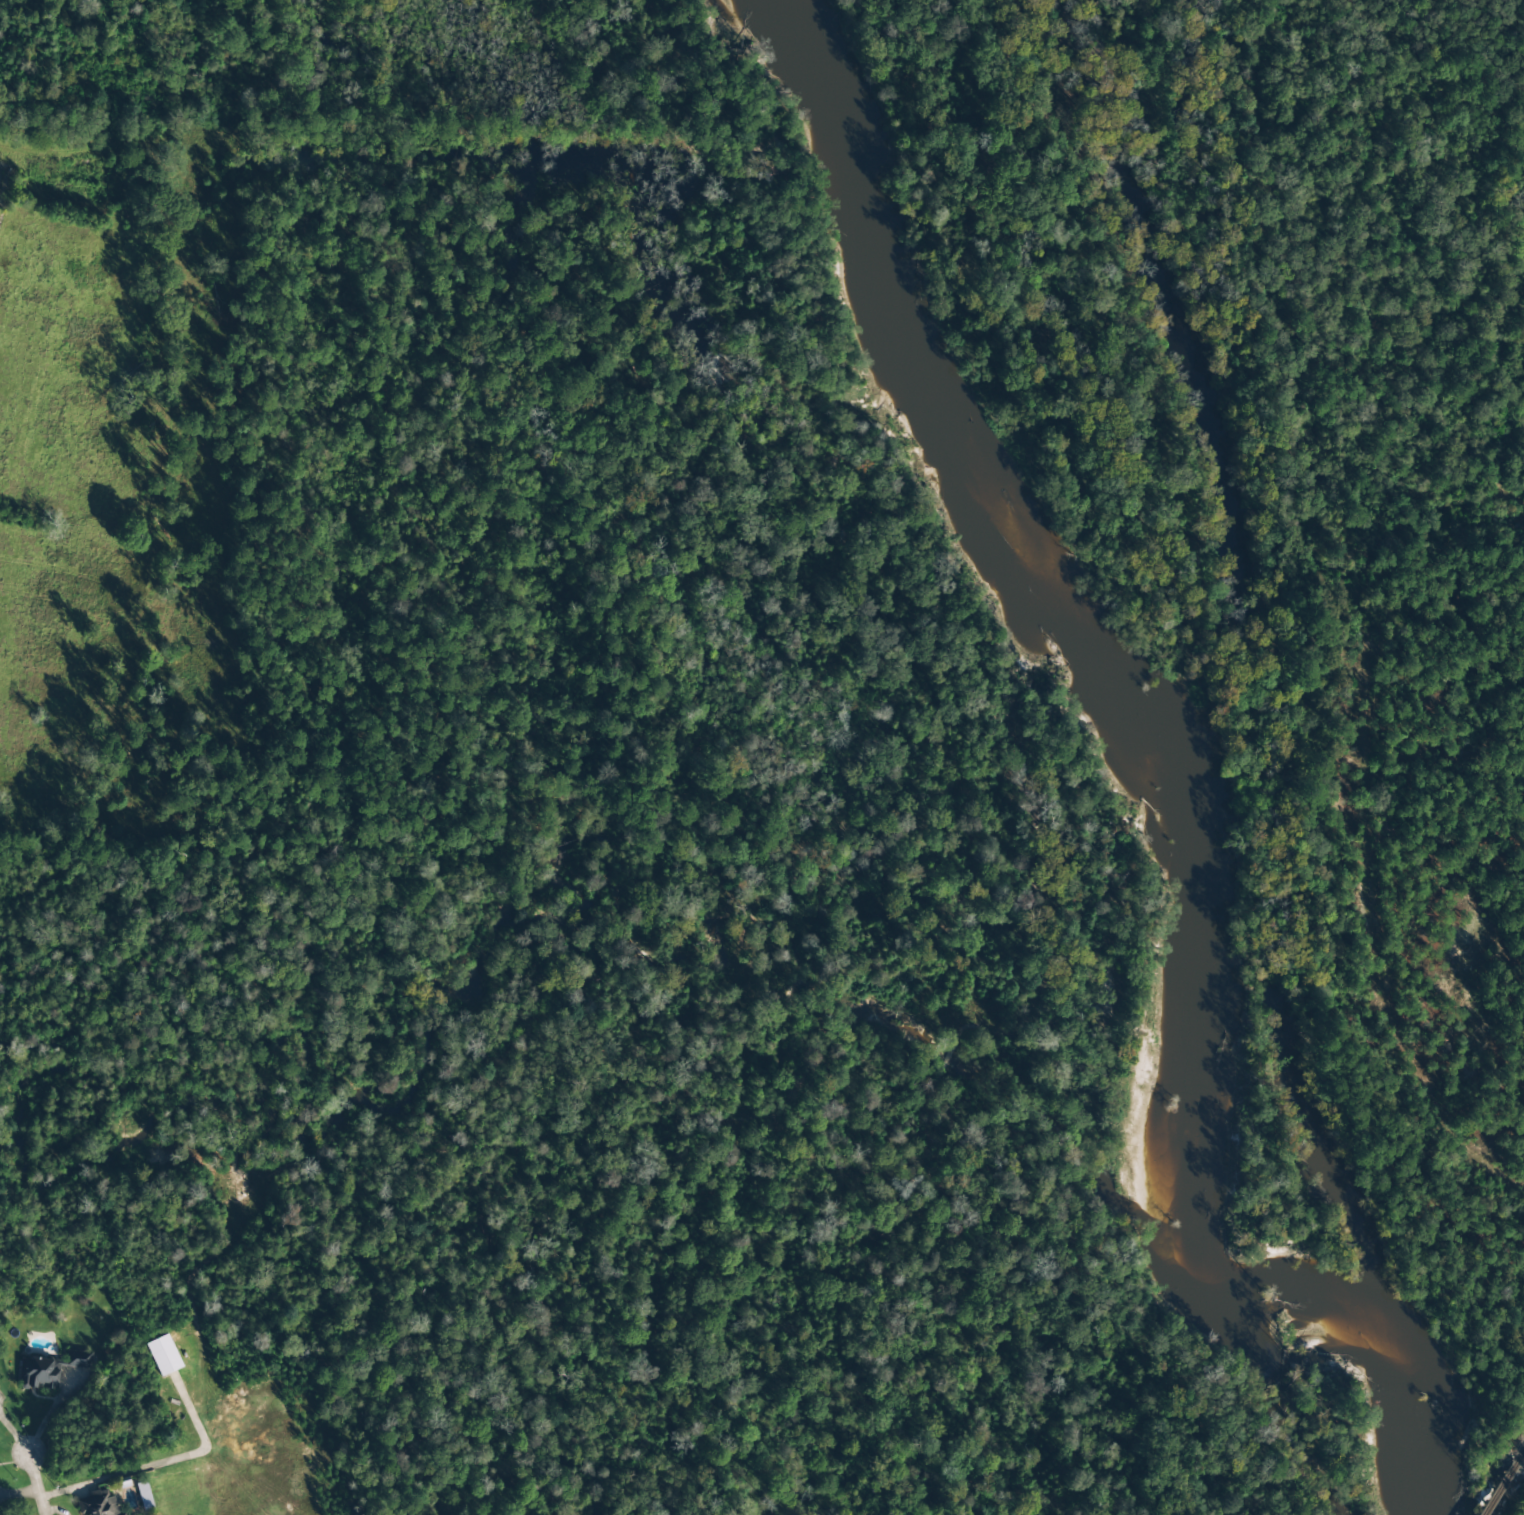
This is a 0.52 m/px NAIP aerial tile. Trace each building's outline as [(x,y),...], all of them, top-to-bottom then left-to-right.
[(160,1378),(182,1368),(168,1335),(145,1344),(160,1378)] [(59,1367),(92,1369),(93,1351),(67,1349),(66,1361),(21,1358),(18,1387),(57,1390),(59,1367)] [(124,1512),(118,1514),(109,1489),(75,1500),(80,1514),(82,1514),(88,1513),(89,1514),(125,1514),(124,1512)]
